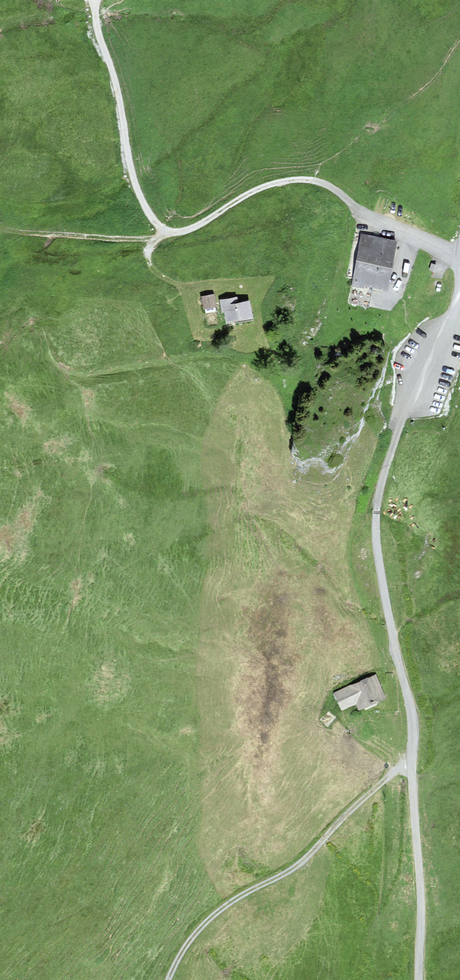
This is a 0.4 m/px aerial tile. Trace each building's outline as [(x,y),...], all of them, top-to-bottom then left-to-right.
[(395,242),(362,236),(354,284),(387,290),(395,242)] [(215,307),(213,296),(202,297),(204,308),(215,307)] [(251,317),(248,300),(237,302),(236,298),(220,301),(222,312),(225,311),(227,321),(251,317)] [(375,675),(336,692),(342,707),(357,701),(359,706),(383,695),(375,675)]
